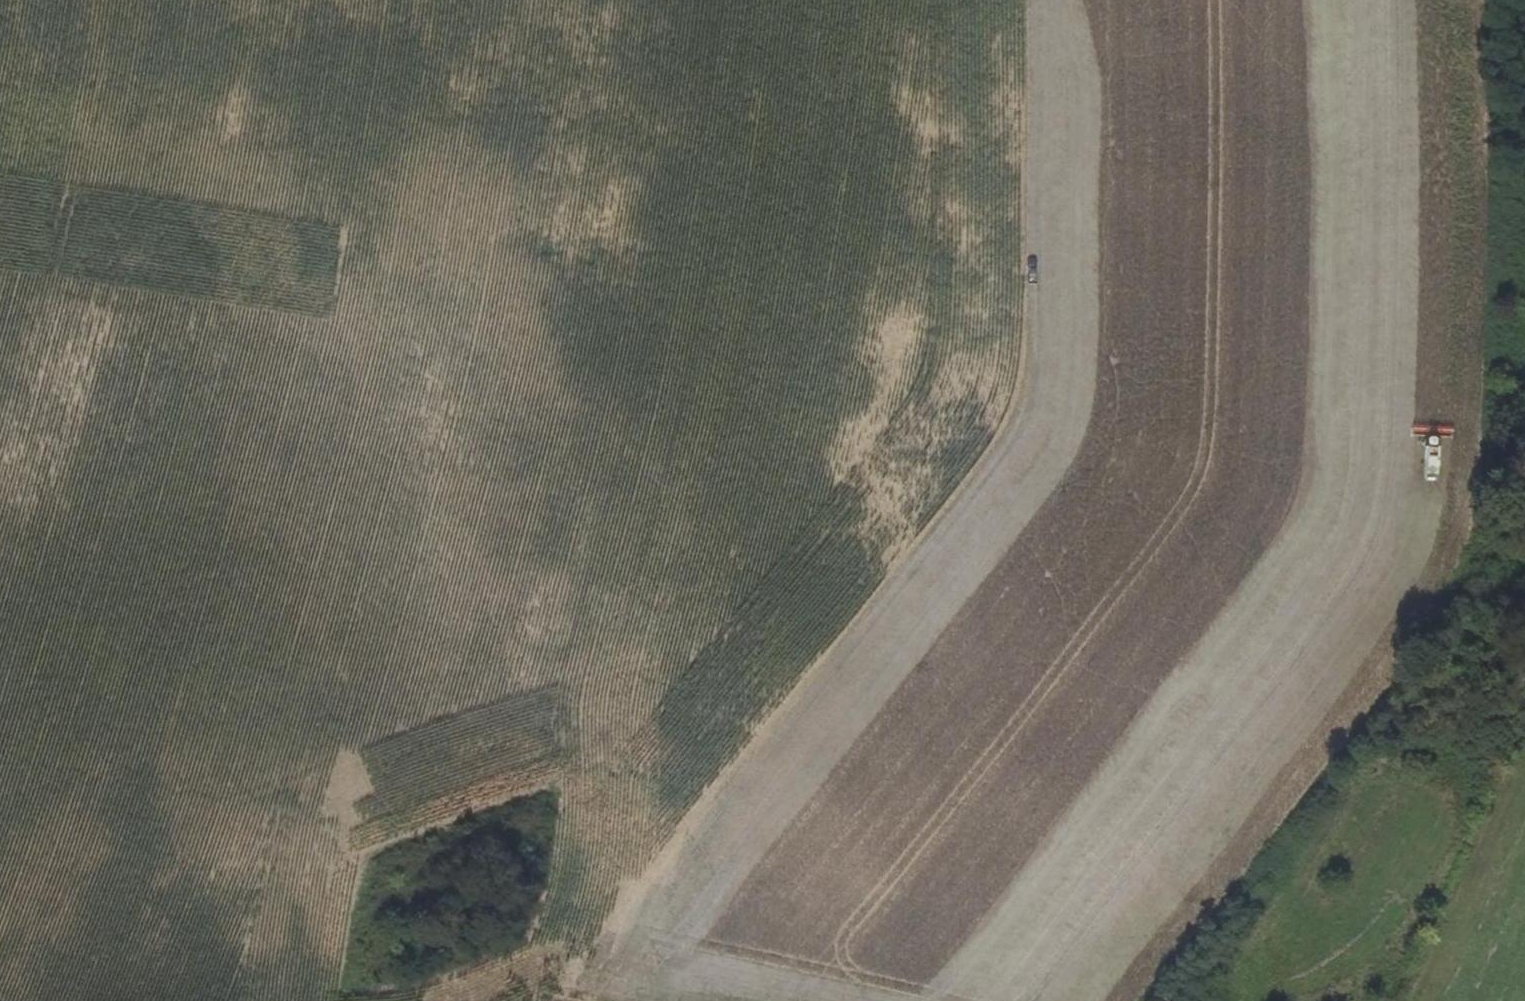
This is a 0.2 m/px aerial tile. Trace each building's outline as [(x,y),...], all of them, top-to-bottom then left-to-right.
[(1157,990),(1148,1000),(1170,1000),(1157,990)]
